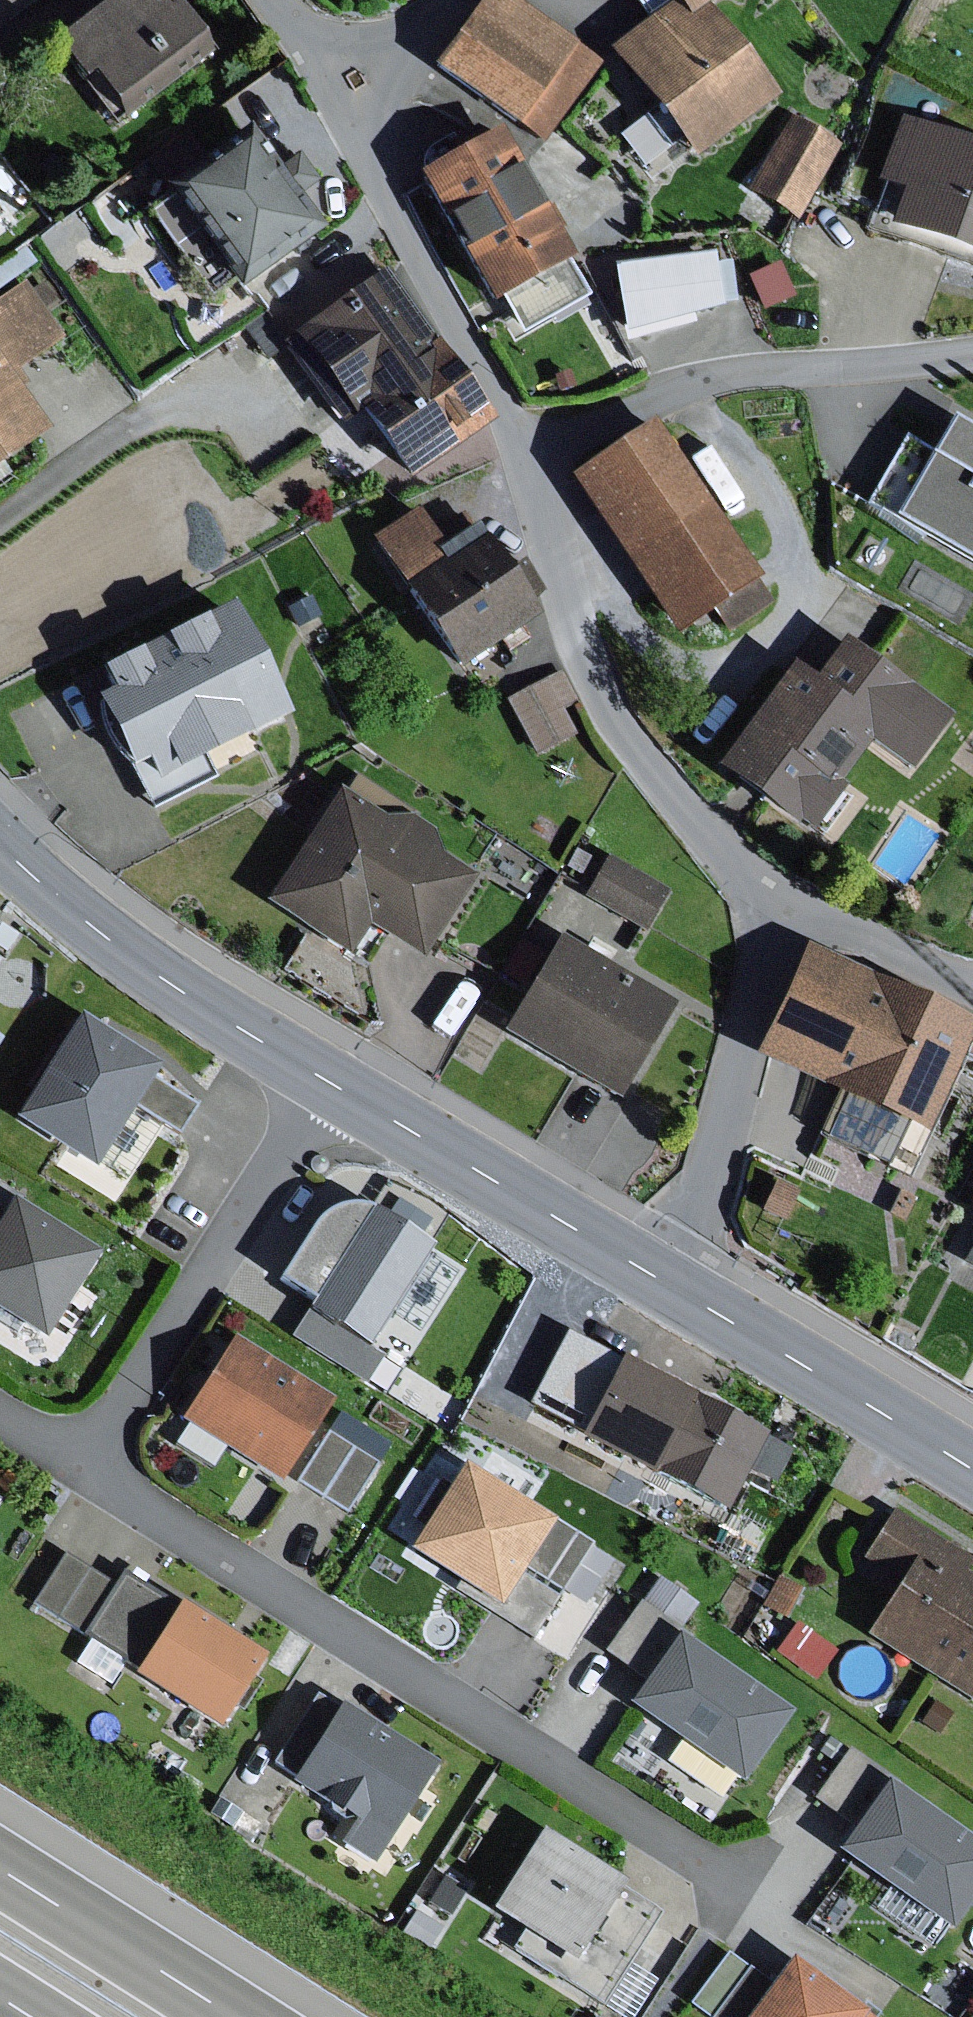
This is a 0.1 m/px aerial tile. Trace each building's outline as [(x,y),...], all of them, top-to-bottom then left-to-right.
[(51,43),(114,127),(215,52),(177,2),(166,10),(159,0),(108,0),(51,43)] [(512,0),(482,0),(434,66),(543,145),(601,64),(512,0)] [(676,1),(688,18),(709,3),(713,0),(676,0),(676,1)] [(676,1),(609,51),(692,162),(779,96),(709,3),(688,18),(676,1)] [(843,144),(792,115),(748,190),(799,220),(843,144)] [(900,118),(877,181),(901,189),(887,230),(972,261),(972,144),(900,118)] [(250,124),(163,186),(237,291),(326,229),(301,194),(318,182),(298,153),(280,166),(250,124)] [(499,128),(416,175),(489,305),(573,258),(499,128)] [(715,253),(613,266),(622,335),(722,308),(715,253)] [(780,262),(747,276),(763,311),(795,297),(780,262)] [(286,339),(281,342),(286,349),(341,426),(360,412),(410,482),(496,420),(386,268),(286,339)] [(0,297),(0,466),(48,433),(8,375),(62,338),(23,281),(0,297)] [(281,342),(286,339),(267,311),(243,328),(268,362),(286,349),(281,342)] [(951,416),(931,450),(906,436),(867,503),(972,564),(972,429),(951,416)] [(653,421),(569,479),(678,636),(761,578),(653,421)] [(419,508),(370,540),(455,670),(538,616),(478,525),(444,547),(419,508)] [(311,597),(288,608),(298,629),(321,618),(311,597)] [(231,606),(97,671),(107,692),(93,699),(130,774),(146,766),(155,784),(287,719),(231,606)] [(791,657),(706,771),(804,843),(843,791),(836,785),(868,742),(911,774),(953,718),(841,635),(813,674),(791,657)] [(561,672),(506,700),(536,758),(578,736),(563,707),(576,701),(561,672)] [(384,819),(338,790),(265,903),(349,957),(368,928),(421,963),(476,878),(443,856),(436,831),(411,816),(384,819)] [(669,891),(608,856),(584,898),(645,932),(669,891)] [(675,1005),(558,937),(501,1035),(618,1103),(675,1005)] [(805,946),(754,1059),(838,1097),(928,1137),(972,1039),(972,1022),(805,946)] [(160,1066),(78,1016),(13,1120),(93,1169),(134,1104),(179,1132),(187,1119),(197,1104),(153,1077),(160,1066)] [(928,1137),(838,1097),(820,1136),(911,1176),(928,1137)] [(798,1193),(774,1183),(760,1213),(784,1224),(798,1193)] [(0,1184),(0,1316),(44,1343),(99,1255),(11,1200),(15,1194),(0,1184)] [(432,1247),(371,1210),(354,1205),(337,1207),(323,1215),(311,1228),(278,1282),(314,1302),(292,1337),(368,1383),(385,1356),(371,1347),(432,1247)] [(963,1262),(972,1267),(972,1243),(963,1262)] [(335,1400),(233,1336),(180,1420),(281,1484),(335,1400)] [(768,1436),(611,1355),(571,1434),(726,1513),(749,1469),(775,1483),(792,1450),(767,1437),(768,1436)] [(391,1444),(340,1413),(297,1482),(321,1498),(347,1514),(391,1444)] [(548,1520),(462,1466),(407,1552),(458,1584),(499,1610),(522,1574),(525,1570),(561,1593),(593,1543),(551,1516),(548,1520)] [(892,1511),(862,1560),(898,1583),(864,1637),(972,1704),(972,1579),(965,1575),(972,1562),(972,1561),(892,1511)] [(91,1568),(64,1552),(31,1604),(138,1671),(134,1676),(220,1729),(266,1656),(180,1602),(178,1605),(122,1571),(114,1583),(91,1568)] [(499,1610),(458,1584),(454,1591),(515,1629),(533,1640),(560,1598),(522,1574),(499,1610)] [(683,1626),(698,1604),(659,1577),(644,1600),(683,1626)] [(781,1578),(778,1577),(762,1606),(786,1619),(802,1590),(781,1578)] [(682,1632),(639,1603),(605,1652),(628,1668),(646,1680),(628,1707),(636,1712),(742,1786),(791,1715),(679,1638),(682,1632)] [(575,1639),(547,1621),(534,1642),(562,1660),(575,1639)] [(437,1764),(341,1705),(339,1709),(317,1695),(273,1764),(295,1778),(291,1783),(355,1823),(342,1844),(375,1864),(437,1764)] [(953,1713),(935,1702),(921,1724),(939,1735),(953,1713)] [(849,1749),(813,1800),(837,1817),(853,1827),(835,1853),(951,1933),(972,1902),(972,1844),(889,1785),(892,1780),(849,1749)] [(625,1884),(541,1831),(489,1913),(523,1934),(512,1950),(601,2006),(660,1913),(622,1889),(625,1884)] [(467,1889),(444,1875),(428,1903),(450,1917),(467,1889)] [(791,1958),(773,1984),(751,1968),(727,1951),(688,2005),(705,2016),(872,2016),(791,1958)]
